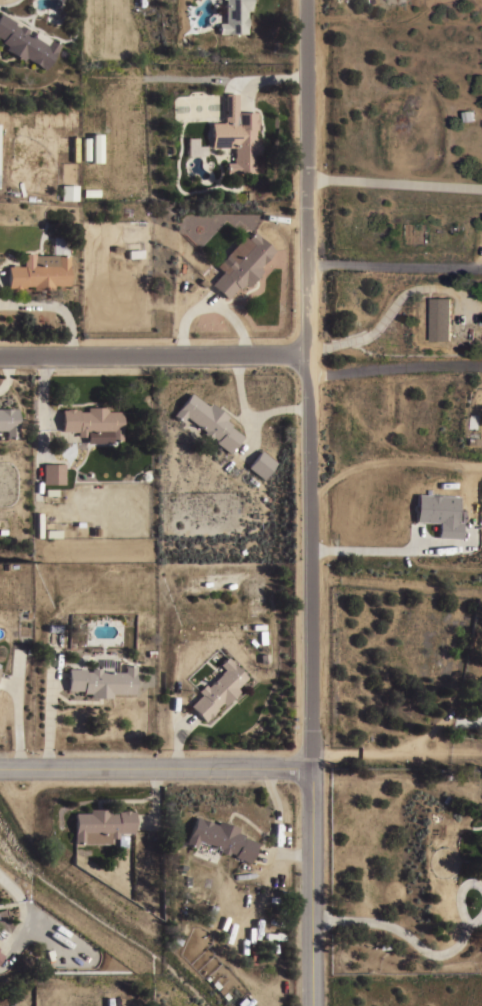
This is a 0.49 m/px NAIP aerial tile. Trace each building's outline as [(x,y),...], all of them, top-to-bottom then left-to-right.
[(224,22),(224,0),(250,0),(250,10),(246,10),(246,33),(218,33),(218,22),(224,22)] [(8,44),(0,39),(0,13),(14,21),(13,23),(17,26),(19,24),(27,29),(26,32),(46,44),(50,38),(60,44),(44,69),(25,57),(22,60),(4,49),(8,44)] [(236,93),(236,111),(256,111),(256,116),(257,116),(257,124),(256,124),(256,129),(255,129),(255,137),(259,137),(259,155),(255,155),(255,172),(225,173),(225,162),(233,162),(233,156),(234,156),(233,146),(210,147),(210,122),(222,122),(222,121),(223,121),(223,116),(224,116),(224,93),(236,93)] [(99,136),(80,136),(80,162),(99,162),(99,136)] [(185,137),(197,137),(197,145),(206,144),(206,155),(186,155),(185,137)] [(77,200),(60,200),(60,184),(77,184),(77,200)] [(246,238),(252,230),(273,250),(258,267),(261,269),(246,285),(244,283),(239,288),(237,286),(226,298),(202,275),(213,263),(215,265),(242,235),(246,238)] [(51,237),(61,237),(61,238),(66,243),(66,255),(68,255),(68,285),(53,285),(53,289),(33,289),(33,285),(24,285),(24,287),(20,287),(20,288),(12,288),(12,287),(7,287),(7,266),(11,266),(11,264),(16,264),(16,266),(23,265),(23,253),(33,253),(33,254),(52,254),(51,237)] [(431,297),(450,297),(450,339),(430,339),(431,297)] [(207,406),(210,403),(227,416),(224,419),(230,423),(229,426),(241,435),(228,452),(214,442),(216,440),(211,436),(209,438),(202,433),(204,430),(185,416),(180,421),(172,415),(189,392),(207,406)] [(111,440),(111,432),(105,432),(105,431),(86,432),(86,436),(77,436),(77,430),(61,430),(61,409),(65,409),(65,408),(73,408),(73,409),(78,409),(78,411),(86,411),(86,407),(106,406),(106,410),(121,410),(121,440),(111,440)] [(5,429),(0,429),(0,408),(16,408),(17,437),(5,437),(5,429)] [(275,462),(262,479),(247,466),(260,449),(275,462)] [(42,463),(63,463),(63,483),(42,483),(42,463)] [(458,496),(457,521),(462,521),(461,538),(438,537),(438,522),(414,521),(415,493),(458,496)] [(200,694),(197,690),(204,683),(206,686),(220,673),(219,672),(223,669),(218,663),(226,656),(246,677),(235,687),(238,690),(224,704),(221,701),(215,707),(216,709),(213,712),(208,718),(207,717),(204,721),(189,705),(200,694)] [(67,668),(84,668),(84,670),(90,671),(90,668),(100,668),(100,671),(124,671),(124,665),(134,665),(134,693),(111,693),(111,697),(90,697),(90,692),(83,692),(83,690),(67,690),(67,668)] [(82,843),(82,842),(72,842),(71,812),(87,812),(87,808),(107,808),(107,812),(115,812),(115,810),(120,810),(120,809),(128,809),(128,810),(132,810),(133,832),(117,832),(117,834),(126,834),(126,846),(116,846),(116,837),(108,837),(108,843),(82,843)] [(193,816),(215,824),(217,820),(237,827),(235,831),(242,834),(241,836),(256,842),(249,862),(233,856),(234,854),(228,852),(227,854),(218,851),(218,849),(196,840),(194,847),(190,845),(189,848),(186,847),(187,844),(183,843),(193,816)]
